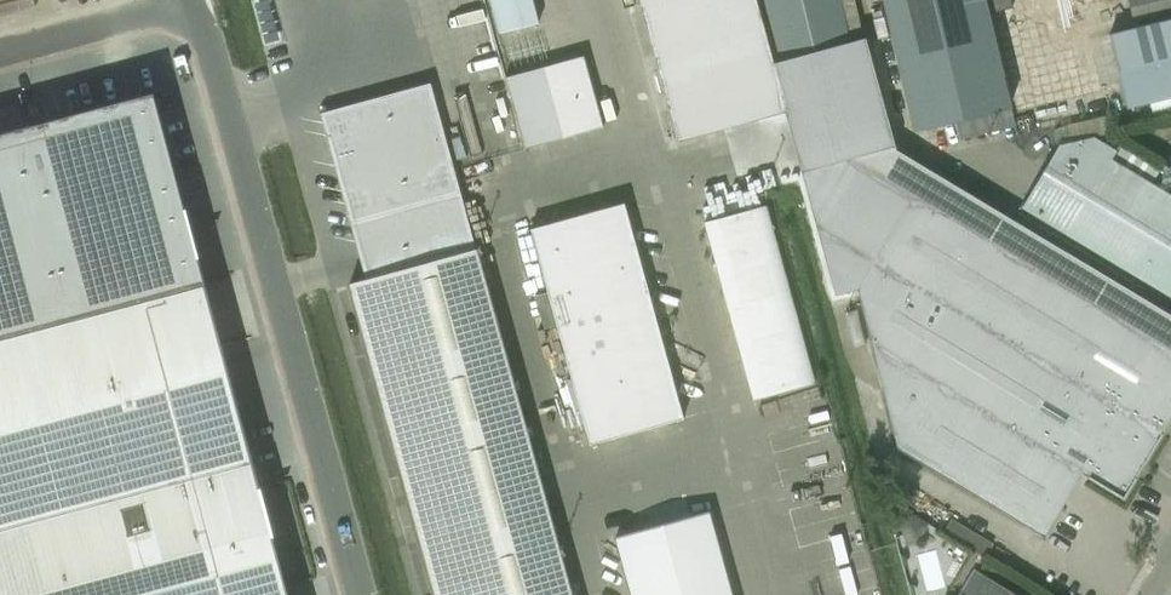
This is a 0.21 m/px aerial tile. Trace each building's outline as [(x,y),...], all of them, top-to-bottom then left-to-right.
[(539,22),(533,0),(489,0),(498,33),(539,22)] [(678,141),(785,111),(754,0),(639,0),(678,141)] [(840,0),(764,0),(779,64),(851,47),(840,0)] [(1014,10),(1011,0),(883,0),(915,130),(1011,107),(989,16),(1014,10)] [(1109,33),(1127,108),(1170,97),(1170,18),(1109,33)] [(543,67),(563,138),(603,127),(584,56),(543,67)] [(365,279),(349,283),(435,594),(569,594),(474,249),(475,249),(429,83),(320,113),(365,279)] [(0,129),(0,334),(196,281),(171,186),(181,183),(156,87),(0,129)] [(1021,207),(1170,297),(1170,196),(1111,160),(1116,152),(1093,138),(1057,146),(1021,207)] [(1161,434),(1170,417),(1170,352),(911,197),(857,288),(871,347),(934,384),(896,448),(1043,537),(1081,473),(1122,498),(1161,434)] [(683,419),(623,203),(529,229),(589,445),(683,419)] [(814,381),(766,204),(705,221),(753,398),(814,381)] [(196,281),(0,334),(0,497),(243,432),(203,280),(196,281)] [(243,432),(0,497),(0,594),(287,594),(243,432)] [(615,537),(631,594),(732,594),(709,512),(615,537)] [(922,535),(914,520),(897,529),(906,544),(922,535)] [(973,569),(958,594),(1017,594),(973,569)]
